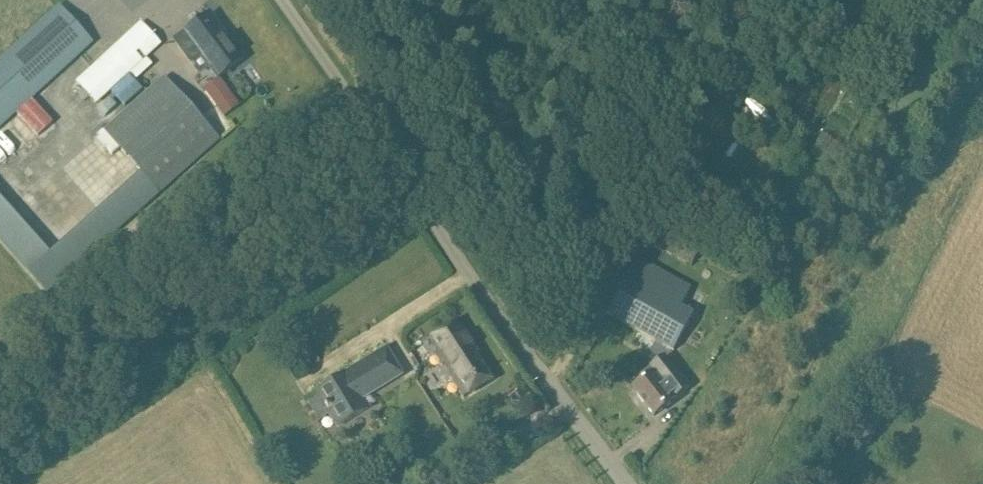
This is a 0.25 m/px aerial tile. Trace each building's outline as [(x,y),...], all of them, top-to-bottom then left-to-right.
[(59,5),(0,60),(0,129),(94,44),(94,43),(59,5)] [(245,60),(212,16),(186,35),(175,43),(190,64),(193,62),(201,75),(211,68),(219,79),(245,60)] [(161,44),(141,22),(76,82),(97,105),(150,55),(161,44)] [(220,139),(164,77),(104,130),(160,194),(220,139)] [(241,105),(231,92),(214,104),(224,118),(241,105)] [(790,136),(797,122),(752,101),(745,114),(790,136)] [(29,215),(47,233),(57,223),(39,205),(29,215)] [(699,252),(660,232),(653,246),(692,266),(699,252)] [(705,294),(638,256),(600,323),(667,361),(705,294)] [(473,346),(458,321),(428,341),(465,399),(498,377),(477,344),(473,346)] [(402,375),(388,352),(319,394),(339,427),(368,409),(363,400),(402,375)] [(673,383),(662,369),(654,376),(654,375),(647,380),(640,372),(628,381),(634,390),(634,391),(654,417),(674,401),(673,399),(682,392),(674,381),(673,383)]
